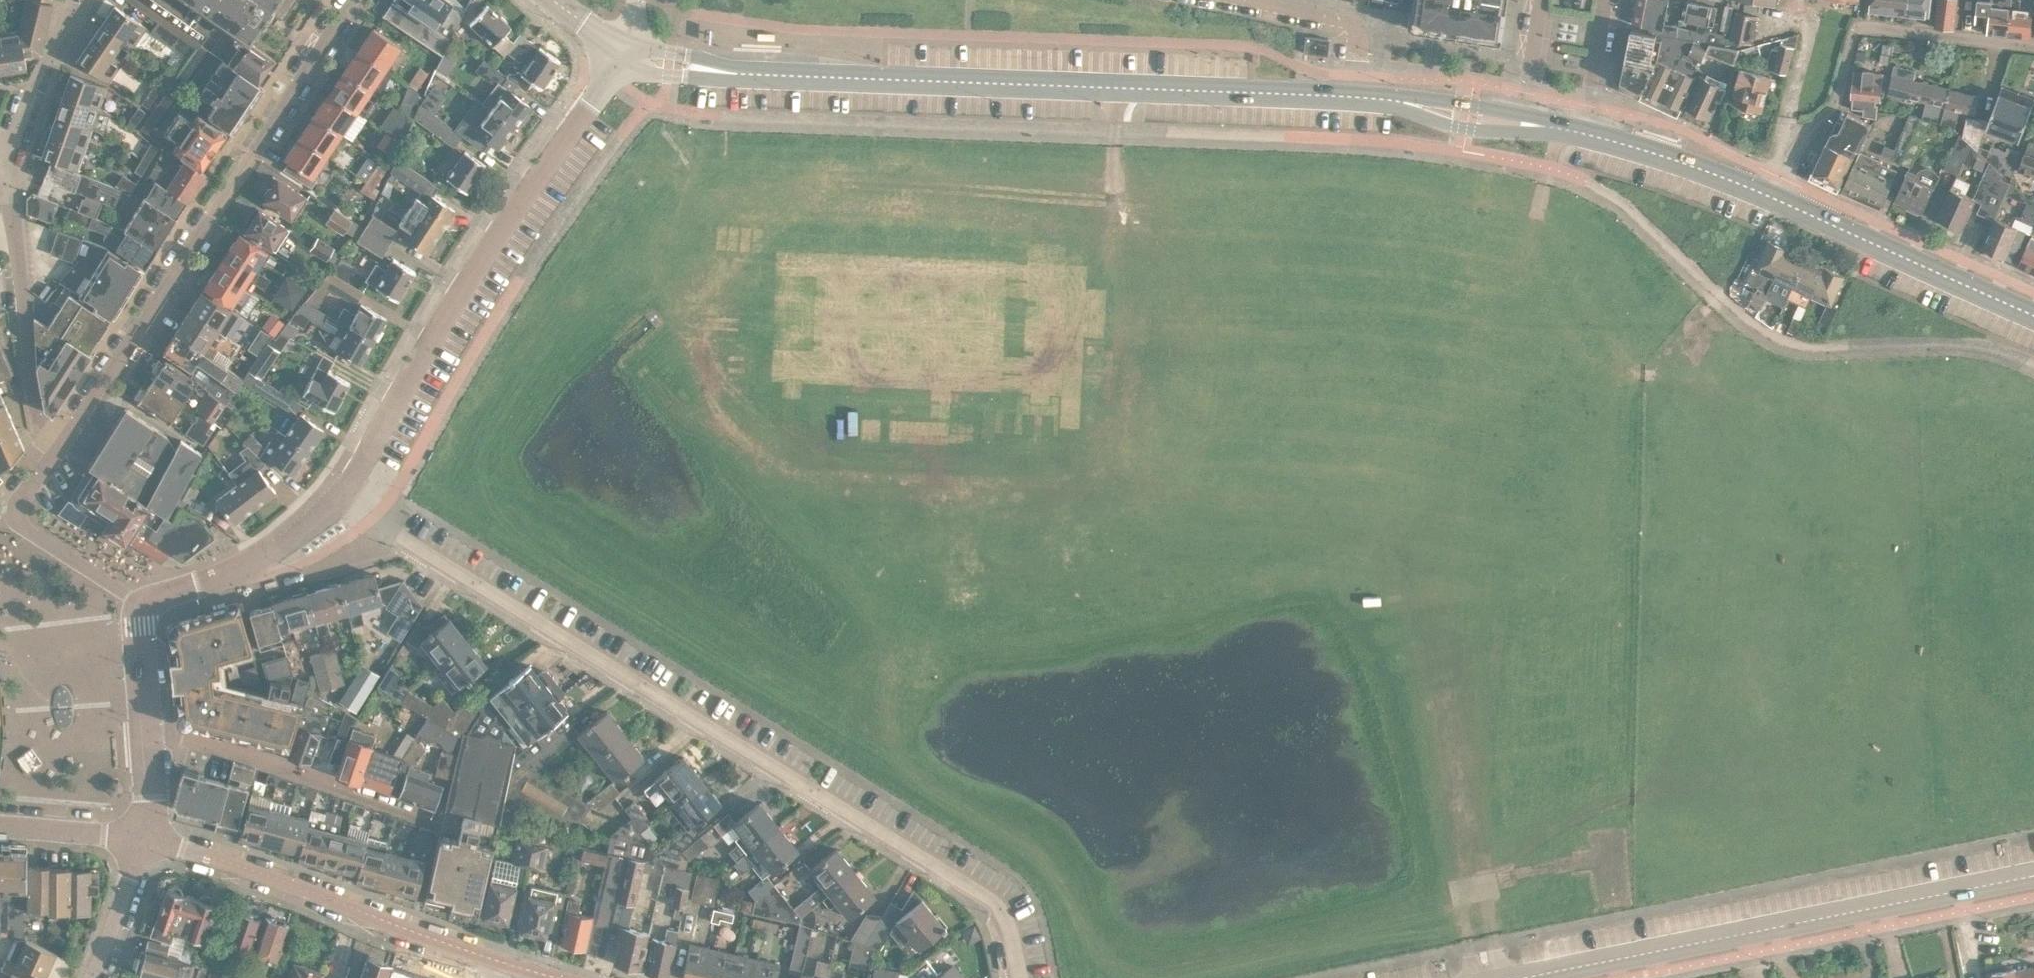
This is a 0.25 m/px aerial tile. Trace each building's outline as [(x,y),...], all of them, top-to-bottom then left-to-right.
[(30,13),(48,17),(51,4),(36,0),(26,0),(23,11),(30,13)] [(243,37),(247,40),(259,23),(260,23),(264,18),(271,22),(275,16),(268,11),(272,6),(271,5),(275,0),(129,0),(195,46),(215,18),(243,37)] [(383,15),(382,13),(381,14),(410,34),(441,53),(444,45),(449,36),(459,18),(464,9),(455,0),(393,0),(383,15)] [(486,4),(483,6),(477,0),(469,0),(464,9),(459,18),(465,25),(468,22),(503,55),(505,52),(513,41),(504,32),(509,26),(486,4)] [(1408,13),(1405,28),(1496,42),(1503,0),(1410,0),(1408,13)] [(1649,31),(1656,33),(1675,36),(1677,25),(1660,22),(1662,9),(1666,10),(1668,0),(1636,0),(1632,22),(1650,26),(1649,31)] [(1688,28),(1685,38),(1694,40),(1724,46),(1726,34),(1716,32),(1718,22),(1713,21),(1716,6),(1687,0),(1684,0),(1681,18),(1697,22),(1696,30),(1688,28)] [(1865,9),(1886,11),(1887,0),(1866,0),(1865,9)] [(1886,11),(1907,13),(1908,0),(1887,0),(1886,11)] [(1927,15),(1929,0),(1908,0),(1907,13),(1927,15)] [(1934,26),(1952,28),(1955,0),(1937,0),(1934,26)] [(1987,23),(1986,32),(2007,35),(2010,0),(1990,0),(1990,1),(1984,0),(1976,0),(1974,22),(1987,23)] [(2007,35),(2029,37),(2032,10),(2019,8),(2020,0),(2010,0),(2007,35)] [(1724,4),(1719,29),(1727,30),(1732,5),(1724,4)] [(113,5),(102,20),(101,23),(132,45),(145,26),(113,5)] [(48,17),(30,13),(23,11),(20,24),(30,26),(45,30),(48,17)] [(1734,11),(1728,38),(1751,43),(1757,16),(1734,11)] [(157,20),(149,30),(171,45),(178,34),(157,20)] [(101,23),(88,41),(120,62),(132,45),(101,23)] [(20,24),(18,29),(18,31),(19,36),(30,39),(42,42),(45,30),(30,26),(20,24)] [(398,45),(372,28),(357,50),(383,68),(398,45)] [(1656,33),(1649,31),(1631,28),(1628,41),(1626,41),(1625,47),(1627,48),(1620,79),(1628,83),(1626,91),(1638,96),(1637,97),(1638,98),(1657,59),(1657,57),(1661,39),(1655,38),(1656,33)] [(18,29),(0,32),(0,56),(2,70),(25,67),(23,56),(39,54),(42,42),(30,39),(19,36),(18,31),(18,29)] [(519,60),(532,41),(518,32),(513,41),(505,52),(518,61),(519,60)] [(1302,52),(1325,55),(1327,38),(1304,35),(1302,52)] [(273,58),(247,40),(243,37),(225,62),(256,83),(273,58)] [(1705,52),(1707,46),(1694,40),(1688,55),(1701,61),(1705,52)] [(1694,40),(1707,46),(1705,52),(1718,57),(1717,60),(1725,63),(1731,66),(1733,61),(1734,59),(1737,48),(1724,46),(1694,40)] [(120,62),(88,41),(76,59),(107,80),(120,62)] [(509,74),(508,77),(525,88),(530,80),(540,87),(559,60),(532,41),(519,60),(526,64),(520,72),(519,71),(509,74)] [(1772,69),(1785,73),(1793,46),(1780,42),(1777,50),(1771,49),(1766,67),(1772,68),(1772,69)] [(205,48),(198,43),(196,47),(192,52),(199,57),(205,48)] [(1759,53),(1756,43),(1737,48),(1734,59),(1759,53)] [(1880,51),(1888,52),(1889,44),(1881,43),(1880,51)] [(1891,50),(1899,52),(1900,45),(1892,43),(1891,50)] [(446,74),(456,54),(444,48),(434,68),(446,74)] [(357,50),(342,72),(368,89),(375,94),(389,72),(383,68),(357,50)] [(1692,61),(1670,51),(1665,63),(1657,59),(1638,98),(1677,116),(1695,76),(1692,75),(1697,64),(1692,61)] [(186,61),(193,66),(199,57),(192,52),(186,61)] [(1880,53),(1879,61),(1886,62),(1888,54),(1880,53)] [(481,102),(489,108),(512,126),(528,105),(510,91),(516,83),(508,77),(483,58),(474,69),(494,84),(481,102)] [(231,131),(262,86),(256,83),(225,62),(221,59),(212,71),(198,93),(210,100),(213,102),(206,114),(231,131)] [(186,61),(180,70),(187,74),(193,66),(186,61)] [(1925,101),(1921,118),(1942,122),(1945,106),(1949,89),(1949,88),(1913,79),(1915,70),(1893,65),(1886,92),(1925,101)] [(407,83),(408,84),(415,89),(427,72),(418,66),(407,83)] [(165,67),(152,85),(150,89),(156,94),(162,85),(167,88),(174,78),(176,75),(165,67)] [(1735,85),(1738,86),(1733,102),(1746,106),(1745,109),(1756,112),(1757,109),(1761,110),(1770,77),(1741,68),(1735,85)] [(1875,100),(1879,100),(1881,79),(1885,80),(1885,73),(1873,72),(1873,70),(1863,69),(1862,71),(1853,70),(1851,98),(1850,108),(1862,109),(1862,115),(1875,118),(1877,104),(1874,104),(1875,100)] [(187,74),(180,70),(176,75),(174,78),(181,83),(187,74)] [(375,94),(368,89),(342,72),(328,94),(353,112),(359,116),(375,94)] [(62,94),(98,106),(105,85),(69,73),(62,94)] [(1725,87),(1700,75),(1686,106),(1701,113),(1708,117),(1717,97),(1719,98),(1725,87)] [(174,78),(167,88),(175,93),(181,83),(174,78)] [(415,89),(408,84),(397,109),(407,116),(417,93),(414,90),(415,89)] [(147,107),(156,94),(150,89),(141,102),(147,107)] [(1949,89),(1945,106),(1942,122),(1949,122),(1955,128),(1960,109),(1974,112),(1974,113),(1979,95),(1978,95),(1949,89)] [(166,106),(172,97),(165,92),(159,101),(166,106)] [(2017,140),(2018,140),(2032,105),(2031,104),(2030,105),(1999,93),(1998,92),(1985,128),(1986,128),(2017,139),(2017,140)] [(425,93),(418,103),(431,113),(439,103),(425,93)] [(103,108),(98,106),(62,94),(55,114),(91,127),(96,129),(101,132),(108,112),(103,108)] [(338,133),(353,112),(328,94),(313,116),(338,133)] [(159,101),(153,110),(160,115),(166,106),(159,101)] [(431,113),(418,103),(412,116),(452,145),(460,134),(431,113)] [(138,107),(128,120),(135,125),(144,111),(138,107)] [(411,119),(393,107),(382,124),(403,138),(411,119)] [(497,146),(512,126),(489,108),(474,129),(497,146)] [(153,110),(146,119),(154,124),(160,115),(153,110)] [(177,142),(172,150),(173,150),(185,159),(200,169),(225,132),(197,112),(191,120),(177,111),(163,133),(177,142)] [(1838,130),(1830,132),(1824,144),(1822,143),(1817,153),(1820,154),(1811,171),(1818,175),(1817,176),(1832,183),(1832,181),(1839,185),(1856,149),(1857,150),(1870,123),(1846,112),(1838,130)] [(1928,121),(1921,118),(1909,113),(1894,148),(1884,144),(1880,153),(1909,165),(1928,121)] [(55,114),(48,135),(83,147),(91,127),(55,114)] [(313,116),(298,137),(324,155),(338,133),(313,116)] [(1986,120),(1966,116),(1961,136),(1970,144),(1976,149),(1978,144),(1986,120)] [(146,119),(140,128),(148,133),(154,124),(146,119)] [(395,140),(385,133),(377,146),(387,152),(395,140)] [(1959,133),(1943,168),(1956,174),(1962,161),(1970,144),(1959,133)] [(83,147),(48,135),(40,156),(76,168),(83,147)] [(324,155),(298,137),(284,158),(288,160),(282,168),(310,186),(315,178),(310,175),(324,155)] [(2028,141),(2018,170),(2033,176),(2033,143),(2028,141)] [(149,160),(157,146),(150,142),(142,156),(149,160)] [(1969,165),(1976,149),(1970,144),(1962,161),(1969,165)] [(1976,149),(2003,172),(2010,175),(2019,151),(2006,146),(2005,150),(1990,145),(1989,148),(1978,144),(1976,149)] [(484,164),(464,150),(445,177),(465,191),(484,164)] [(1858,151),(1842,189),(1880,205),(1896,169),(1876,161),(1877,159),(1858,151)] [(141,174),(149,160),(142,156),(134,170),(141,174)] [(429,180),(395,157),(389,170),(421,191),(429,180)] [(1972,166),(1981,170),(1985,162),(1976,158),(1972,166)] [(204,172),(200,169),(185,159),(166,188),(185,200),(186,200),(204,172)] [(43,171),(44,173),(42,177),(84,193),(83,197),(81,197),(76,209),(94,216),(101,200),(113,205),(120,188),(49,161),(48,164),(45,165),(43,171)] [(1993,219),(1994,217),(2005,193),(2010,181),(1989,161),(1974,193),(1983,197),(1976,212),(1993,219)] [(155,181),(163,169),(155,164),(147,176),(155,181)] [(384,170),(376,164),(365,180),(373,186),(384,170)] [(1918,169),(1916,174),(1906,170),(1894,198),(1908,204),(1906,208),(1917,213),(1918,209),(1922,210),(1938,175),(1938,173),(1938,172),(1937,171),(1937,169),(1936,168),(1934,166),(1932,165),(1930,164),(1928,164),(1927,164),(1924,164),(1922,165),(1920,166),(1919,168),(1918,169)] [(122,173),(115,183),(131,189),(136,182),(122,173)] [(444,178),(439,175),(433,176),(430,181),(438,186),(444,178)] [(1970,182),(1955,176),(1936,217),(1940,219),(1939,221),(1950,226),(1951,224),(1960,228),(1974,198),(1965,193),(1970,182)] [(306,197),(305,196),(276,177),(270,186),(268,185),(261,195),(264,196),(262,199),(292,218),(306,197)] [(377,189),(373,186),(365,180),(359,189),(372,198),(373,197),(377,189)] [(155,181),(143,198),(174,218),(185,200),(166,188),(155,181)] [(2023,193),(2010,181),(2005,193),(2020,200),(2027,201),(2027,199),(2028,198),(2023,193)] [(46,197),(57,202),(60,194),(49,189),(46,197)] [(26,191),(25,191),(26,196),(25,211),(49,221),(57,202),(46,197),(32,192),(26,196),(26,191)] [(406,209),(415,215),(439,231),(453,209),(429,193),(424,202),(415,196),(406,209)] [(174,218),(143,198),(126,224),(158,244),(174,218)] [(2027,199),(2027,201),(2019,220),(2032,225),(2033,221),(2033,204),(2028,198),(2027,199)] [(249,216),(243,226),(245,227),(243,230),(274,249),(288,228),(257,208),(251,217),(249,216)] [(350,219),(349,219),(333,208),(325,221),(342,232),(343,230),(350,219)] [(425,253),(439,231),(415,215),(406,209),(397,223),(406,228),(401,237),(425,253)] [(123,229),(81,212),(77,222),(104,233),(102,237),(102,241),(144,267),(155,249),(123,229)] [(372,215),(364,227),(388,242),(396,230),(372,215)] [(1994,217),(1993,219),(1981,247),(1984,249),(1985,252),(1991,254),(1994,253),(2012,261),(2026,231),(2017,227),(1994,217)] [(349,219),(350,219),(343,230),(357,239),(363,228),(349,219)] [(364,227),(363,228),(357,239),(381,254),(388,242),(364,227)] [(42,228),(26,229),(29,267),(50,265),(48,256),(44,256),(42,228)] [(49,252),(71,260),(79,238),(56,230),(49,252)] [(238,232),(226,251),(258,271),(263,262),(270,266),(276,257),(269,253),(238,232)] [(2030,236),(2017,265),(2033,273),(2033,238),(2030,236)] [(77,270),(88,277),(78,294),(77,294),(113,317),(113,316),(141,270),(142,269),(106,248),(102,246),(93,243),(80,238),(73,258),(75,260),(75,261),(71,265),(77,269),(77,270)] [(331,248),(316,238),(308,250),(324,260),(331,248)] [(1758,309),(1761,302),(1787,248),(1768,239),(1754,267),(1752,266),(1745,282),(1755,287),(1747,304),(1758,309)] [(276,253),(290,261),(293,255),(279,247),(276,253)] [(1805,257),(1794,251),(1787,248),(1761,302),(1780,311),(1787,297),(1805,257)] [(258,271),(226,251),(214,269),(246,289),(251,281),(263,288),(269,278),(258,271)] [(1808,258),(1805,257),(1787,297),(1806,306),(1811,295),(1825,266),(1818,263),(1815,257),(1808,258)] [(396,299),(413,271),(392,258),(385,270),(376,264),(366,280),(396,299)] [(1811,295),(1826,302),(1830,304),(1844,275),(1825,266),(1811,295)] [(246,289),(214,269),(203,287),(234,307),(246,289)] [(328,271),(319,282),(352,301),(359,289),(328,271)] [(1735,274),(1730,282),(1734,285),(1739,277),(1735,274)] [(284,276),(279,285),(295,296),(301,286),(284,276)] [(279,285),(273,294),(290,305),(295,296),(279,285)] [(188,310),(216,329),(223,333),(236,313),(201,290),(188,310)] [(67,293),(46,325),(89,353),(90,353),(85,350),(95,334),(96,335),(104,323),(103,323),(106,318),(67,293)] [(303,300),(295,309),(334,332),(340,322),(335,319),(303,300)] [(1830,304),(1826,302),(1818,321),(1828,326),(1837,307),(1830,304)] [(342,307),(335,319),(340,322),(347,326),(346,326),(372,340),(385,317),(360,303),(354,314),(342,307)] [(223,333),(216,329),(188,310),(174,332),(202,351),(223,365),(237,343),(223,333)] [(34,339),(46,347),(35,365),(38,384),(43,408),(51,413),(89,353),(46,325),(32,316),(34,339)] [(273,334),(282,323),(273,316),(264,327),(273,334)] [(1799,319),(1793,316),(1786,330),(1793,333),(1799,319)] [(297,328),(285,321),(278,331),(289,337),(291,338),(297,328)] [(372,340),(346,326),(334,348),(359,362),(372,340)] [(270,335),(246,370),(250,372),(261,379),(289,337),(278,331),(273,336),(270,335)] [(202,351),(174,332),(171,336),(164,346),(164,347),(162,351),(192,371),(198,363),(220,377),(226,367),(223,365),(202,351)] [(5,374),(12,372),(0,348),(0,377),(5,374)] [(157,372),(151,381),(182,401),(193,384),(196,380),(164,359),(162,361),(158,359),(152,368),(157,372)] [(311,374),(301,393),(332,410),(334,407),(335,408),(341,399),(339,398),(348,381),(326,369),(325,371),(316,366),(312,374),(311,374)] [(241,377),(226,367),(220,377),(238,389),(245,379),(241,377)] [(294,413),(300,403),(261,379),(250,372),(244,383),(294,413)] [(5,374),(0,377),(0,386),(9,383),(5,374)] [(203,393),(206,389),(196,380),(193,384),(195,391),(198,393),(203,393)] [(168,422),(182,401),(151,381),(145,389),(140,386),(134,396),(138,398),(136,401),(168,422)] [(209,393),(196,411),(215,423),(227,404),(209,393)] [(23,446),(0,395),(0,468),(23,446)] [(230,406),(235,398),(231,395),(227,401),(225,403),(230,406)] [(125,490),(149,505),(165,516),(199,452),(180,439),(173,448),(164,434),(125,407),(87,466),(125,490)] [(215,423),(196,411),(183,432),(201,443),(215,423)] [(299,413),(284,434),(307,451),(322,430),(299,413)] [(307,451),(284,434),(276,429),(263,447),(249,433),(241,441),(264,461),(267,465),(273,459),(292,472),(307,451)] [(227,471),(236,483),(253,506),(274,491),(257,468),(264,461),(241,441),(234,448),(244,458),(227,471)] [(75,505),(104,523),(125,490),(87,466),(72,491),(71,492),(71,493),(71,495),(70,496),(71,498),(71,500),(72,502),(73,503),(75,505)] [(236,483),(215,499),(232,522),(253,506),(236,483)] [(189,484),(181,498),(190,502),(197,488),(189,484)] [(127,538),(140,518),(149,505),(125,490),(104,523),(101,528),(124,543),(127,538)] [(204,517),(209,508),(193,499),(188,508),(204,517)] [(170,520),(165,516),(149,505),(140,518),(127,538),(160,559),(167,553),(180,561),(214,536),(199,516),(179,506),(170,520)] [(348,580),(338,583),(346,611),(350,625),(362,622),(358,608),(381,601),(399,613),(387,631),(398,638),(398,639),(399,640),(421,604),(401,578),(401,579),(377,586),(373,573),(370,574),(369,572),(362,575),(362,576),(348,580)] [(346,611),(338,583),(305,592),(312,621),(314,620),(318,634),(328,631),(324,617),(346,611)] [(291,627),(312,621),(305,592),(271,602),(271,604),(281,639),(293,636),(291,627)] [(171,623),(170,624),(169,626),(168,628),(167,630),(167,631),(167,633),(168,634),(168,635),(167,635),(168,638),(171,648),(171,650),(172,650),(173,660),(168,661),(171,688),(176,688),(177,698),(176,698),(177,700),(178,711),(178,713),(178,714),(181,714),(183,714),(188,719),(188,721),(187,721),(187,724),(188,724),(190,725),(196,726),(198,727),(198,726),(209,729),(209,730),(210,730),(211,730),(222,732),(222,733),(224,733),(235,736),(234,736),(237,737),(237,736),(248,739),(247,739),(249,740),(250,739),(260,742),(263,743),(264,739),(272,741),(271,745),(274,746),(274,745),(285,748),(287,749),(308,681),(296,677),(288,703),(222,687),(220,687),(217,659),(250,650),(237,603),(235,603),(235,604),(225,607),(224,606),(222,607),(223,607),(212,610),(210,610),(210,611),(190,616),(188,616),(188,617),(178,620),(178,619),(176,620),(174,621),(172,622),(171,623)] [(271,604),(260,607),(271,646),(282,642),(281,639),(271,604)] [(248,610),(259,649),(271,646),(260,607),(248,610)] [(443,612),(427,625),(426,625),(425,627),(416,621),(403,642),(411,647),(419,640),(447,618),(443,612)] [(467,641),(448,617),(447,618),(419,640),(431,655),(423,661),(430,670),(438,664),(467,641)] [(457,687),(485,664),(467,641),(438,664),(446,673),(438,685),(446,695),(456,686),(457,687)] [(333,647),(321,650),(330,686),(342,683),(333,647)] [(330,686),(321,650),(309,653),(316,675),(319,689),(330,686)] [(285,654),(262,660),(261,661),(266,678),(290,671),(285,654)] [(338,701),(355,711),(378,674),(361,663),(338,701)] [(401,670),(390,663),(376,685),(395,697),(402,686),(395,681),(401,670)] [(556,699),(562,695),(562,691),(546,671),(542,670),(536,674),(528,664),(489,696),(476,705),(480,711),(465,733),(514,743),(502,728),(510,722),(525,741),(521,744),(514,743),(508,771),(509,771),(521,762),(570,723),(570,722),(562,713),(566,711),(556,699)] [(238,670),(241,681),(251,683),(256,682),(252,666),(238,670)] [(266,692),(285,697),(290,675),(286,673),(272,678),(271,679),(269,678),(266,692)] [(316,675),(312,675),(307,691),(316,696),(319,689),(316,675)] [(426,716),(442,726),(453,710),(442,696),(432,704),(407,689),(402,686),(395,697),(426,716)] [(453,710),(442,726),(460,737),(461,732),(476,710),(467,698),(453,710)] [(297,726),(287,756),(307,764),(311,752),(318,733),(325,713),(302,705),(295,726),(297,726)] [(585,726),(577,732),(570,723),(521,762),(534,769),(577,734),(595,756),(624,734),(605,710),(588,723),(588,722),(584,725),(585,726)] [(426,716),(402,756),(413,763),(424,744),(422,743),(426,735),(451,751),(460,737),(442,726),(426,716)] [(354,728),(350,739),(348,738),(336,774),(358,781),(359,779),(361,781),(364,783),(367,784),(370,784),(373,784),(372,786),(388,791),(400,756),(370,746),(374,735),(354,728)] [(320,754),(319,755),(335,761),(343,738),(325,732),(324,734),(318,733),(312,751),(320,754)] [(498,823),(502,804),(508,771),(514,743),(465,733),(461,732),(460,737),(456,753),(451,777),(444,809),(443,808),(443,811),(462,815),(457,839),(437,834),(423,897),(422,902),(437,906),(443,901),(450,903),(448,908),(477,915),(492,847),(475,843),(480,819),(498,823)] [(630,741),(624,734),(595,756),(614,780),(642,757),(630,741)] [(30,746),(16,758),(26,772),(42,761),(30,746)] [(451,777),(456,753),(440,750),(434,774),(451,777)] [(654,801),(665,793),(673,803),(701,780),(682,756),(665,769),(665,768),(661,771),(662,772),(644,786),(643,787),(654,801)] [(410,761),(400,758),(388,792),(398,795),(406,773),(412,775),(413,771),(407,768),(410,761)] [(241,778),(239,785),(247,788),(249,781),(250,781),(253,767),(232,761),(228,774),(241,778)] [(521,762),(509,771),(508,771),(502,804),(579,821),(589,804),(585,801),(558,785),(534,769),(521,762)] [(216,819),(226,782),(181,770),(173,803),(176,808),(177,808),(211,817),(212,817),(216,819)] [(264,780),(274,783),(277,775),(267,772),(264,780)] [(433,808),(441,785),(412,775),(406,773),(398,795),(433,808)] [(284,786),(287,779),(277,775),(274,783),(284,786)] [(707,787),(701,780),(673,803),(690,824),(691,825),(720,802),(707,787)] [(585,801),(589,804),(597,809),(618,792),(610,781),(591,796),(585,801)] [(239,785),(226,782),(216,819),(237,824),(247,788),(239,785)] [(314,789),(306,786),(304,793),(311,796),(314,789)] [(271,799),(268,808),(257,847),(268,850),(270,844),(279,847),(288,813),(290,804),(271,799)] [(639,828),(649,820),(632,799),(622,807),(639,828)] [(248,839),(247,844),(257,847),(268,808),(247,802),(239,836),(248,839)] [(361,813),(364,806),(354,802),(351,810),(361,813)] [(736,858),(744,851),(775,828),(768,820),(771,818),(758,802),(732,823),(743,837),(728,849),(736,858)] [(516,807),(502,804),(499,820),(512,823),(516,807)] [(328,821),(330,812),(324,811),(324,813),(322,819),(328,821)] [(308,818),(288,813),(279,847),(288,849),(286,854),(296,857),(306,824),(308,818)] [(381,820),(390,824),(393,816),(383,813),(381,820)] [(400,827),(403,819),(393,816),(390,824),(400,827)] [(315,826),(306,824),(296,857),(306,860),(305,865),(315,868),(326,829),(328,821),(322,819),(318,818),(315,826)] [(610,835),(606,852),(603,864),(584,951),(603,955),(607,937),(618,939),(621,926),(628,927),(641,870),(649,872),(651,862),(658,859),(654,853),(629,818),(611,831),(610,835)] [(328,821),(326,829),(315,868),(326,871),(328,865),(336,868),(345,834),(338,832),(338,824),(333,822),(328,821)] [(658,859),(663,864),(665,865),(676,867),(680,849),(687,844),(699,834),(691,825),(690,824),(679,833),(654,853),(658,859)] [(426,836),(429,828),(419,825),(416,833),(426,836)] [(646,825),(639,831),(647,842),(655,836),(646,825)] [(744,851),(736,858),(732,861),(742,873),(755,862),(753,860),(758,856),(770,870),(796,849),(783,833),(781,835),(775,828),(744,851)] [(366,840),(345,834),(336,868),(346,870),(344,876),(354,878),(363,845),(364,845),(366,840)] [(706,844),(699,834),(687,844),(680,849),(687,859),(706,844)] [(366,840),(364,845),(363,845),(354,878),(354,879),(364,881),(363,887),(373,889),(383,850),(386,841),(367,836),(366,840)] [(526,865),(531,843),(515,839),(511,860),(510,861),(519,863),(526,865)] [(5,922),(5,936),(22,938),(22,904),(25,904),(26,850),(9,849),(9,843),(0,843),(0,922),(5,922)] [(546,847),(531,843),(526,865),(542,868),(546,847)] [(570,862),(578,864),(580,858),(603,864),(606,852),(574,844),(570,862)] [(821,884),(792,907),(799,916),(811,906),(822,897),(851,873),(845,866),(848,864),(835,848),(809,869),(821,884)] [(403,856),(383,850),(373,889),(384,892),(386,887),(395,889),(403,856)] [(424,861),(403,856),(395,889),(404,892),(402,897),(413,900),(424,861)] [(519,863),(510,861),(511,860),(494,856),(481,916),(483,916),(485,919),(498,922),(499,920),(506,921),(515,882),(519,863)] [(784,858),(780,862),(761,877),(765,883),(790,863),(785,857),(784,858)] [(47,909),(48,865),(26,864),(26,906),(47,907),(47,909)] [(665,865),(663,864),(656,893),(667,895),(671,879),(676,881),(675,885),(687,887),(690,871),(676,867),(665,865)] [(48,865),(47,909),(67,909),(67,911),(68,911),(68,867),(48,867),(48,865)] [(69,869),(69,867),(68,867),(68,911),(89,912),(89,891),(92,891),(97,890),(98,886),(97,882),(92,881),(89,881),(89,870),(69,869)] [(718,877),(695,872),(689,899),(712,904),(718,877)] [(860,879),(857,881),(851,873),(822,897),(828,905),(834,900),(846,915),(872,894),(860,879)] [(575,877),(567,876),(564,888),(572,890),(575,877)] [(149,935),(162,939),(169,942),(170,942),(173,930),(176,931),(189,894),(181,892),(181,890),(179,885),(172,883),(166,885),(166,887),(165,886),(149,935)] [(772,883),(754,898),(761,907),(780,892),(772,883)] [(682,907),(687,887),(675,885),(671,904),(674,905),(672,916),(680,918),(682,907)] [(716,887),(714,897),(738,902),(740,893),(716,887)] [(528,890),(520,924),(519,929),(527,931),(526,933),(537,935),(541,934),(544,935),(553,895),(528,890)] [(761,907),(754,898),(751,912),(798,922),(799,916),(792,907),(785,899),(780,892),(761,907)] [(900,908),(889,901),(877,921),(863,943),(872,946),(872,947),(877,949),(888,931),(899,944),(908,936),(917,948),(940,929),(940,930),(944,926),(943,925),(942,925),(920,899),(917,901),(910,892),(900,908)] [(197,897),(189,894),(176,931),(173,930),(170,942),(169,942),(168,944),(178,947),(177,948),(183,949),(188,935),(200,939),(212,903),(212,901),(210,896),(203,893),(203,894),(198,896),(197,897)] [(562,923),(564,924),(560,943),(570,945),(569,948),(580,950),(580,948),(583,949),(591,916),(576,913),(578,901),(567,898),(562,923)] [(740,903),(738,909),(750,912),(752,902),(745,900),(740,903)] [(811,906),(799,916),(798,922),(810,926),(812,927),(814,921),(814,910),(811,906)] [(718,922),(719,918),(721,910),(713,908),(710,921),(718,922)] [(214,910),(210,922),(221,926),(225,914),(214,910)] [(244,913),(235,910),(223,945),(247,953),(259,918),(257,918),(256,913),(249,911),(244,913)] [(733,913),(721,910),(719,918),(731,921),(733,913)] [(865,914),(850,939),(852,940),(863,943),(877,921),(865,914)] [(245,977),(270,977),(271,975),(262,972),(267,959),(275,962),(288,923),(265,916),(245,977)] [(751,925),(763,928),(765,920),(753,917),(751,925)] [(765,920),(763,928),(775,931),(777,923),(765,920)] [(810,927),(810,926),(798,922),(787,971),(799,973),(799,972),(800,972),(810,927)] [(979,937),(973,925),(962,931),(966,939),(971,941),(979,937)] [(613,962),(638,968),(647,932),(628,927),(621,926),(618,939),(613,962)] [(667,976),(677,930),(666,928),(663,940),(651,937),(643,970),(646,971),(648,975),(653,976),(657,974),(667,976)] [(25,977),(32,977),(35,970),(44,974),(54,951),(25,938),(14,938),(5,957),(0,967),(0,968),(10,972),(10,971),(25,977)] [(177,948),(178,947),(168,944),(169,942),(162,939),(161,943),(146,940),(142,957),(138,956),(135,967),(139,968),(137,972),(159,977),(186,977),(191,961),(190,961),(193,952),(183,949),(177,948)] [(847,963),(867,968),(872,947),(872,946),(863,943),(852,940),(847,963)] [(681,977),(704,977),(711,948),(688,943),(680,977),(681,977)] [(734,953),(711,948),(704,977),(728,977),(734,953)] [(756,958),(734,953),(728,977),(752,977),(756,958)] [(354,976),(354,977),(386,977),(390,964),(365,956),(358,977),(354,976)] [(756,958),(752,977),(775,977),(778,963),(756,958)] [(212,966),(222,969),(224,962),(214,959),(212,966)] [(828,966),(829,963),(816,960),(812,975),(800,972),(799,972),(799,973),(798,977),(825,977),(828,966)] [(209,966),(198,963),(194,977),(206,977),(209,966)] [(321,972),(308,968),(306,965),(300,963),(296,964),(293,963),(289,977),(319,977),(321,972)] [(952,964),(935,977),(963,977),(952,964)] [(391,965),(386,977),(430,977),(391,965)] [(897,971),(872,965),(869,977),(896,977),(897,971)] [(825,977),(839,977),(841,969),(828,966),(825,977)] [(2015,970),(2014,967),(1991,972),(1992,977),(2033,977),(2033,966),(2015,970)] [(227,974),(210,969),(208,977),(226,977),(227,974)]
